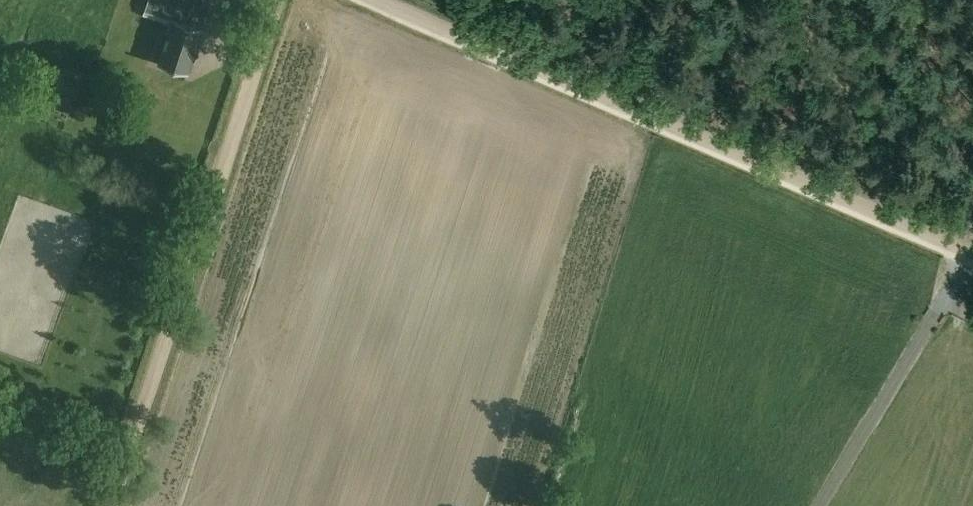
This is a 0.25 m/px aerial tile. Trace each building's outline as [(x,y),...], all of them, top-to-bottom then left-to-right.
[(195,59),(201,43),(200,43),(199,43),(197,42),(201,28),(202,28),(202,27),(185,22),(191,6),(192,7),(193,8),(196,0),(154,0),(175,7),(172,19),(174,19),(160,62),(159,62),(159,63),(187,73),(188,72),(187,71),(192,58),(194,59),(195,59)]
